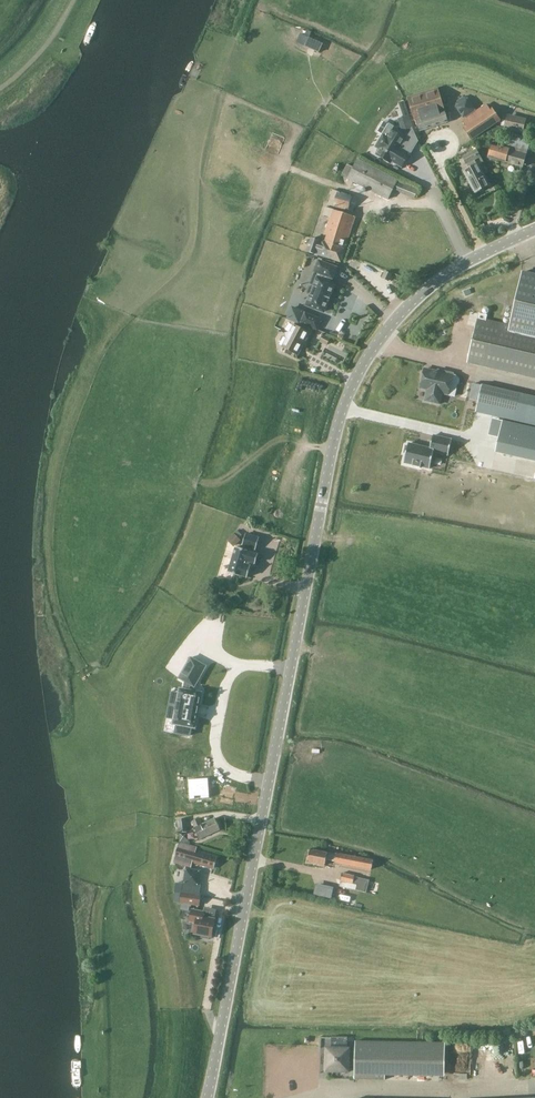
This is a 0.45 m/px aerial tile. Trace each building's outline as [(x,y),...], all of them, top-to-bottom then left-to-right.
[(323,44),(309,38),(305,46),(319,53),(323,44)] [(416,120),(420,131),(448,123),(438,89),(408,98),(415,121),(416,120)] [(458,105),(465,117),(475,110),(468,99),(458,105)] [(464,121),(466,127),(464,128),(472,140),(501,120),(493,109),(491,110),(487,105),(475,113),(464,121)] [(403,118),(407,131),(412,129),(412,128),(409,116),(403,118)] [(523,133),(526,121),(508,117),(505,129),(523,133)] [(402,168),(409,156),(400,150),(406,140),(391,131),(387,137),(383,135),(376,147),(380,149),(376,155),(391,164),(392,162),(402,168)] [(506,149),(492,145),(488,157),(523,168),(531,138),(511,132),(506,149)] [(463,157),(467,165),(481,157),(477,150),(463,157)] [(347,164),(341,176),(348,179),(347,180),(387,200),(398,180),(358,160),(354,168),(347,164)] [(489,186),(478,165),(464,172),(475,193),(489,186)] [(404,181),(400,190),(416,197),(420,188),(404,181)] [(329,205),(348,210),(352,197),(333,191),(329,205)] [(332,244),(327,259),(341,263),(355,217),(332,210),(322,242),(332,244)] [(307,252),(327,259),(332,244),(322,242),(312,239),(307,252)] [(309,297),(306,305),(324,312),(328,303),(331,296),(331,295),(334,285),(330,284),(332,278),(332,279),(336,268),(319,262),(315,272),(320,274),(318,279),(317,279),(314,287),(310,285),(306,296),(309,297)] [(382,279),(388,281),(392,275),(385,272),(382,279)] [(479,314),(467,363),(534,379),(534,276),(522,273),(510,326),(486,320),(487,316),(479,314)] [(321,319),(292,308),(288,319),(317,330),(321,319)] [(283,347),(297,355),(308,333),(294,326),(290,333),(284,333),(287,339),(283,347)] [(330,339),(324,335),(320,342),(327,346),(330,339)] [(455,376),(452,376),(452,374),(445,372),(444,374),(425,369),(424,372),(423,373),(422,377),(423,379),(420,389),(427,390),(425,401),(440,405),(442,394),(454,397),(457,385),(458,384),(459,381),(458,379),(455,376)] [(482,386),(476,412),(534,426),(534,398),(482,386)] [(503,420),(496,451),(534,460),(534,428),(503,420)] [(434,452),(448,455),(452,440),(433,436),(430,449),(408,444),(408,446),(405,446),(404,453),(406,454),(404,463),(413,465),(412,466),(420,468),(421,467),(430,469),(434,452)] [(234,534),(229,539),(235,546),(240,540),(238,538),(234,534)] [(243,547),(242,550),(235,548),(228,573),(240,576),(248,578),(251,566),(249,565),(250,562),(255,564),(258,554),(253,553),(254,550),(255,550),(259,539),(245,535),(242,546),(243,547)] [(194,687),(206,667),(191,658),(179,678),(185,682),(184,690),(181,689),(180,689),(179,690),(180,690),(173,723),(173,724),(174,724),(176,724),(175,733),(190,736),(192,727),(194,728),(195,728),(202,693),(189,691),(190,685),(194,687)] [(192,780),(193,798),(212,797),(210,778),(192,780)] [(178,821),(180,833),(189,832),(187,819),(178,821)] [(195,828),(200,839),(220,830),(215,819),(202,825),(200,819),(193,822),(195,828)] [(187,833),(180,834),(181,841),(188,840),(187,833)] [(217,858),(195,851),(196,848),(180,843),(175,863),(191,867),(192,862),(214,868),(215,866),(217,865),(217,862),(216,860),(217,858)] [(310,850),(308,862),(326,865),(327,859),(335,861),(335,863),(372,870),(374,861),(337,853),(336,854),(328,852),(327,853),(310,850)] [(370,880),(342,873),(340,880),(339,886),(368,892),(370,880)] [(200,886),(198,886),(184,884),(176,883),(175,891),(199,894),(200,886)] [(201,894),(199,894),(175,891),(174,895),(174,901),(181,901),(180,903),(200,906),(201,894)] [(202,938),(209,940),(210,937),(212,938),(216,919),(204,917),(204,912),(192,910),(190,922),(197,923),(195,934),(202,936),(202,938)] [(447,1043),(359,1042),(358,1052),(358,1071),(358,1076),(447,1078),(447,1043)] [(358,1071),(358,1052),(353,1052),(353,1048),(328,1048),(328,1074),(353,1074),(353,1071),(358,1071)]
